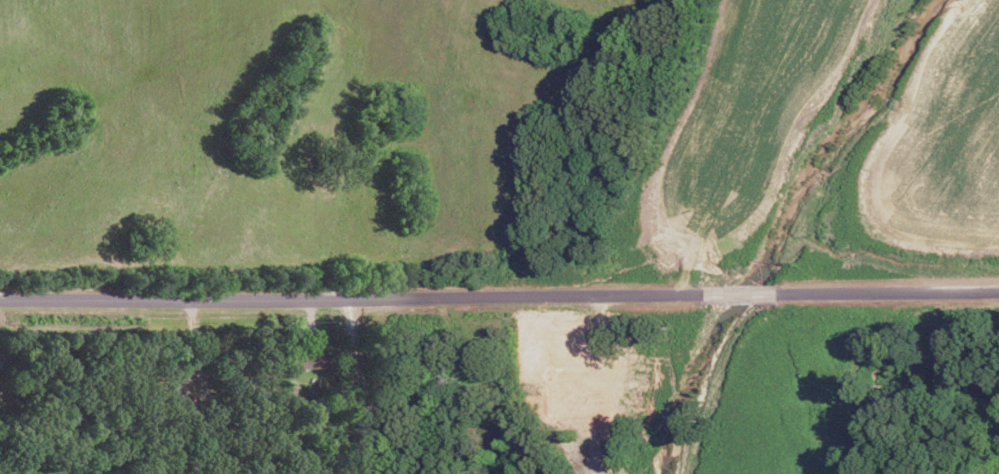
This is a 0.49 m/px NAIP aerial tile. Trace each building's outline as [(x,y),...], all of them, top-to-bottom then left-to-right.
[(323,367),(323,349),(291,350),(291,368),(323,367)]
